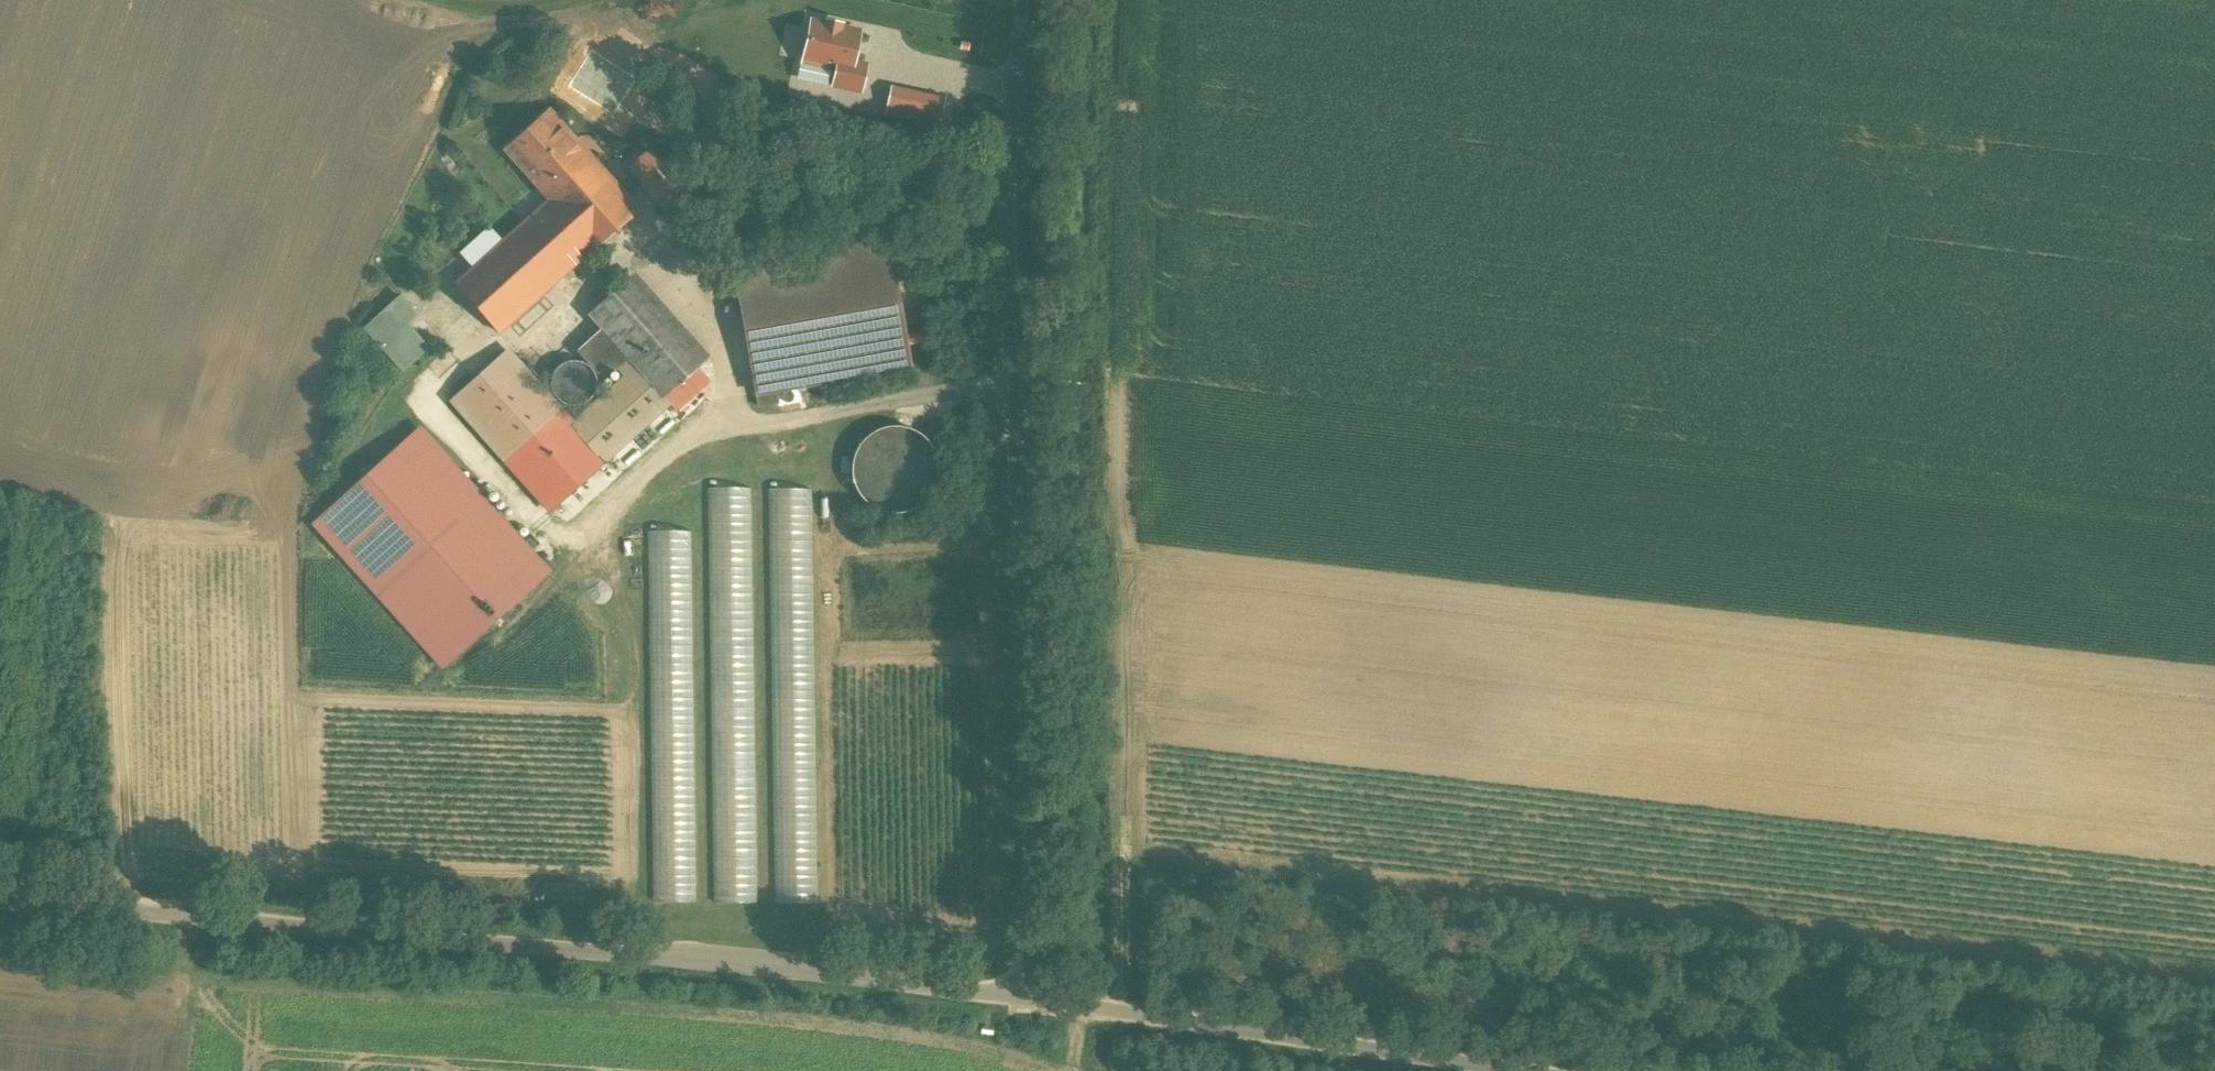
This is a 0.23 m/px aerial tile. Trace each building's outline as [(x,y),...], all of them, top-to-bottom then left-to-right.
[(593,159),(549,109),(503,149),(548,200),(593,159)] [(700,188),(671,155),(661,164),(690,196),(700,188)] [(474,267),(455,283),(499,332),(637,208),(593,159),(548,200),(501,241),(474,267)] [(690,196),(661,164),(641,181),(677,221),(697,203),(690,196)] [(490,228),(462,254),(474,267),(501,241),(490,228)] [(887,241),(734,268),(741,311),(742,311),(757,393),(910,366),(900,310),(899,310),(887,241)] [(697,367),(623,284),(590,314),(630,359),(664,397),(697,367)] [(425,349),(388,308),(365,329),(403,370),(425,349)] [(560,409),(508,351),(452,400),(504,459),(560,409)] [(664,397),(630,359),(620,369),(626,377),(572,425),(604,461),(669,402),(675,409),(708,380),(697,367),(664,397)] [(595,392),(597,383),(595,374),(590,367),(582,362),(574,360),(565,362),(558,367),(553,375),(551,384),(553,392),(558,400),(566,404),(575,406),(583,404),(591,399),(595,392)] [(870,509),(936,501),(928,428),(862,435),(870,509)] [(555,575),(424,431),(317,527),(448,672),(555,575)] [(714,527),(715,560),(727,559),(725,527),(714,527)]
